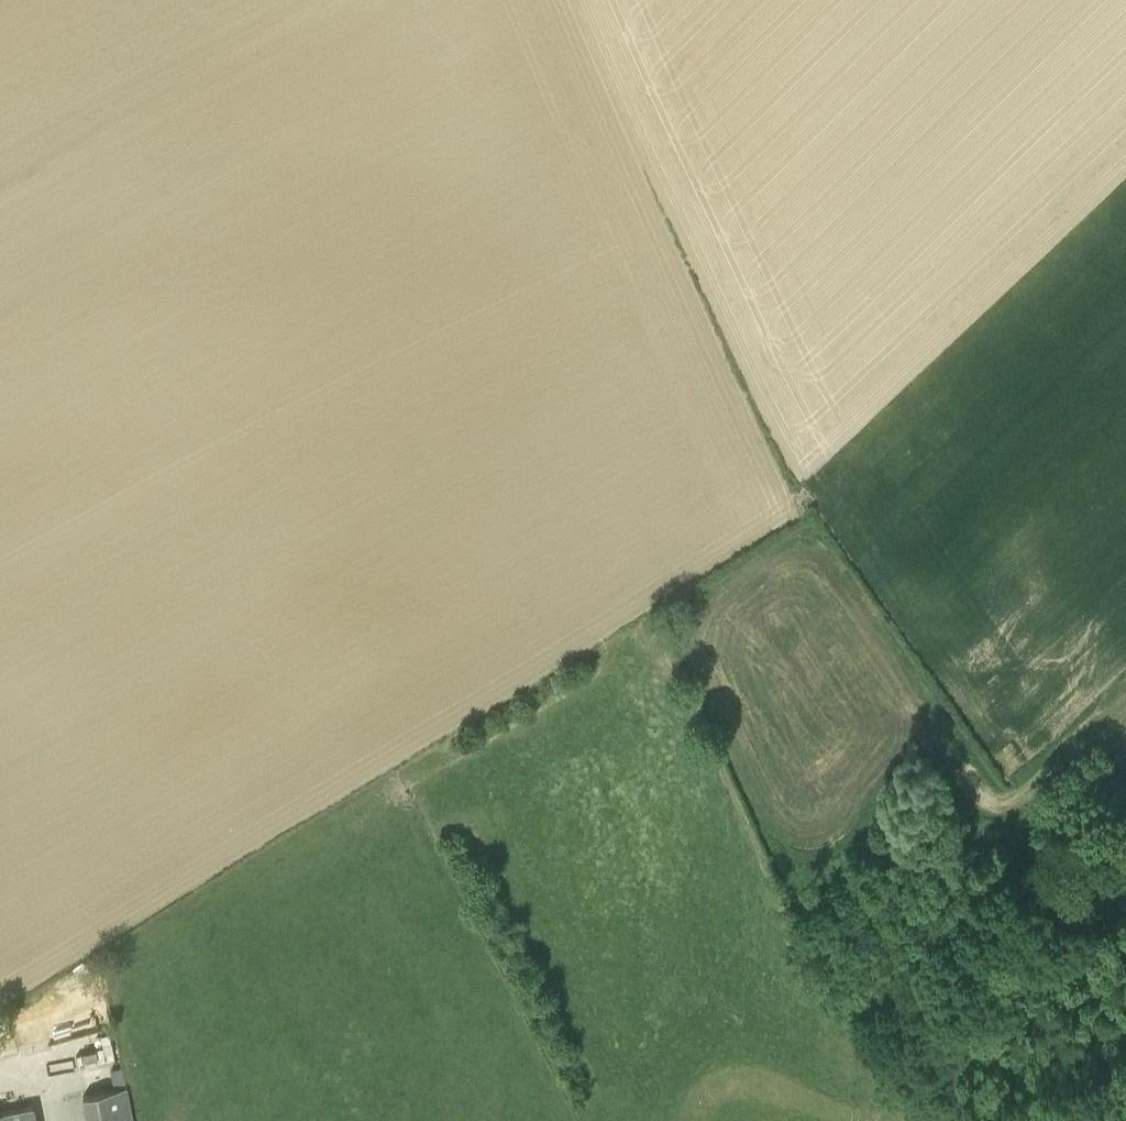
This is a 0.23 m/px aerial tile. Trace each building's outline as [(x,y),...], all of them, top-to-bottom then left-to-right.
[(111,1069),(115,1089),(126,1087),(122,1067),(111,1069)] [(127,1087),(126,1087),(115,1089),(82,1096),(87,1120),(133,1120),(127,1087)]
